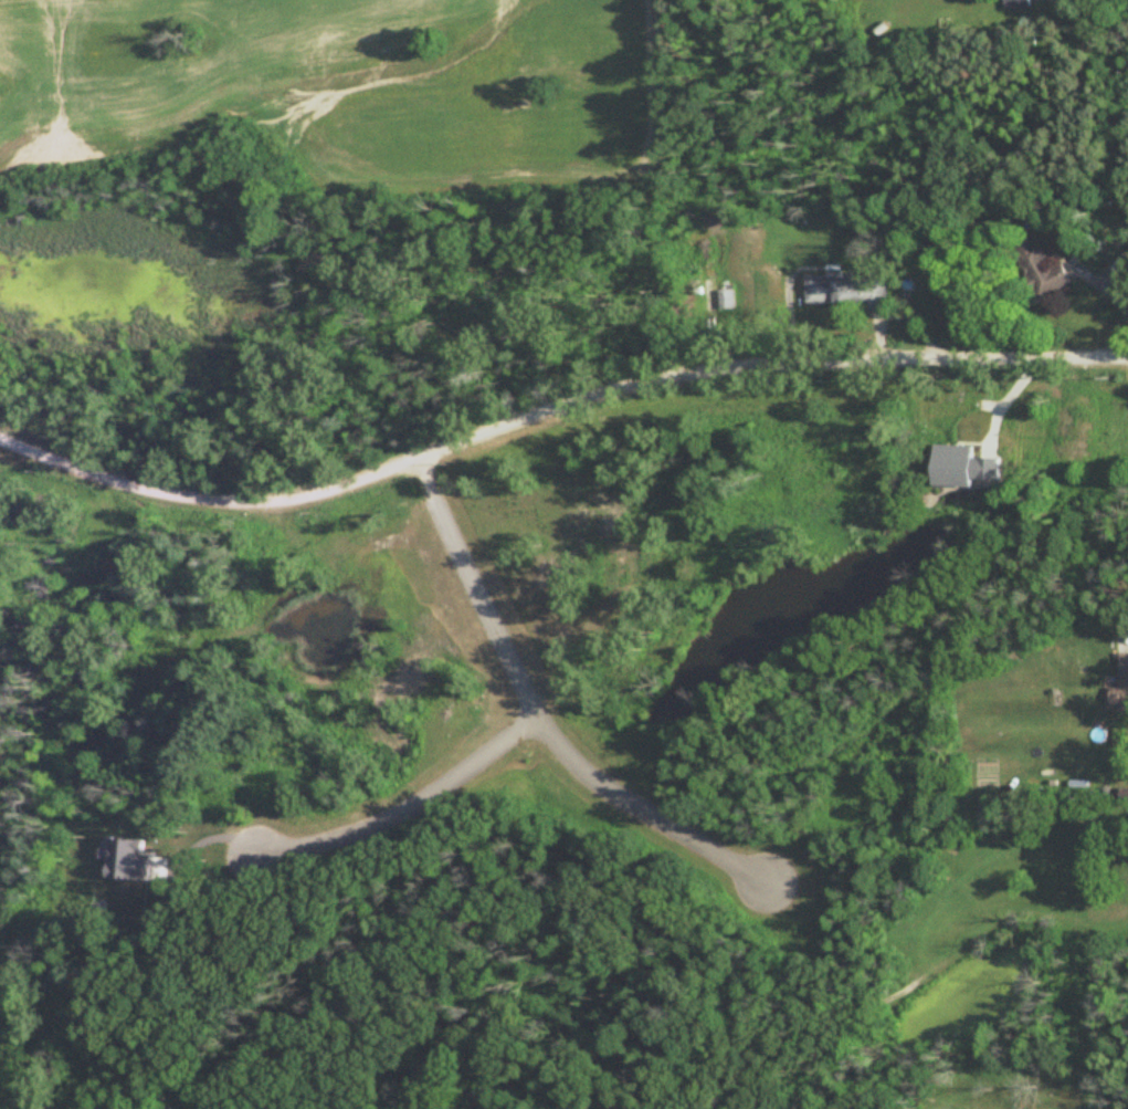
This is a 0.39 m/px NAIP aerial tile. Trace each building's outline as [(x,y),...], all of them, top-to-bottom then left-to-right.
[(1032,8),(1031,0),(1005,0),(1006,9),(1032,8)] [(1038,302),(1068,287),(1045,240),(1036,245),(1032,237),(1011,248),(1038,302)] [(889,282),(841,282),(841,275),(805,275),(805,310),(889,310),(889,282)] [(1121,644),(1121,688),(1111,688),(1111,708),(1127,708),(1127,644),(1121,644)]
